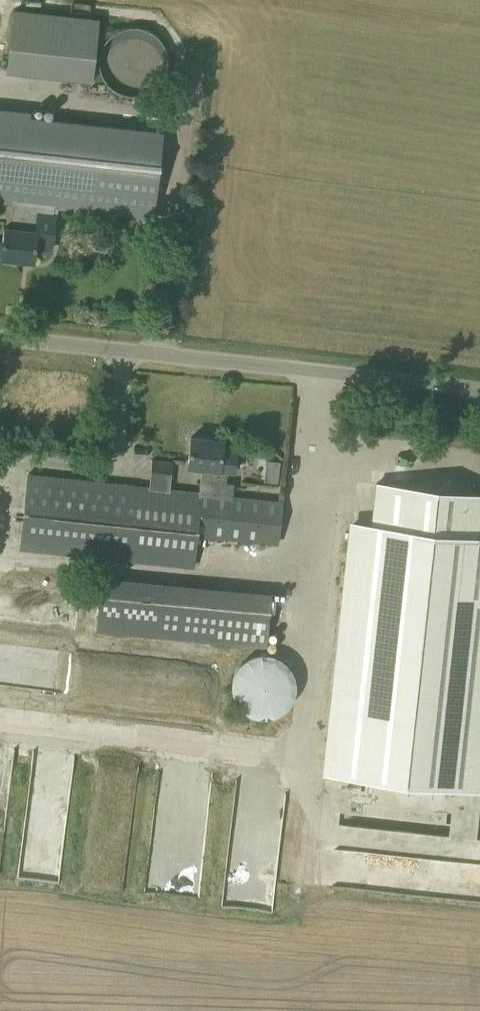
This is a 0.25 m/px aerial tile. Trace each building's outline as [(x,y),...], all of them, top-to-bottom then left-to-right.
[(6,71),(89,80),(96,19),(13,10),(6,71)] [(132,30),(118,69),(152,82),(166,42),(132,30)] [(20,204),(18,229),(3,227),(0,257),(33,260),(34,247),(51,249),(55,208),(151,218),(160,132),(0,115),(0,202),(20,204)] [(221,449),(222,440),(190,436),(187,466),(233,471),(235,450),(221,449)] [(150,469),(171,472),(172,461),(151,459),(150,469)] [(28,473),(26,493),(20,550),(193,568),(196,536),(276,545),(280,500),(279,500),(279,501),(232,496),(135,485),(135,484),(28,473)] [(375,484),(370,526),(352,524),(326,772),(479,789),(479,495),(375,484)] [(101,577),(96,630),(176,638),(179,611),(159,610),(161,583),(101,577)] [(176,638),(264,647),(269,593),(161,583),(159,610),(179,611),(176,638)] [(237,704),(238,706),(240,708),(242,710),(245,712),(247,713),(249,715),(252,716),(255,717),(257,717),(260,718),(263,718),(266,718),(268,717),(271,717),(274,716),(276,715),(279,713),(281,712),(283,710),(285,708),(287,706),(289,704),(291,702),(292,699),(293,697),(294,694),(294,691),(295,689),(295,686),(295,683),(294,680),(294,678),(293,675),(292,672),(291,670),(289,667),(287,665),(285,663),(283,661),(281,660),(279,658),(276,657),(274,656),(271,655),(268,654),(266,654),(263,654),(260,654),(257,654),(255,655),(252,656),(249,657),(247,658),(245,660),(242,661),(240,663),(238,665),(237,667),(235,670),(234,672),(233,675),(232,678),(231,680),(231,683),(231,686),(231,689),(231,691),(232,694),(233,697),(234,699),(235,702),(237,704)]
